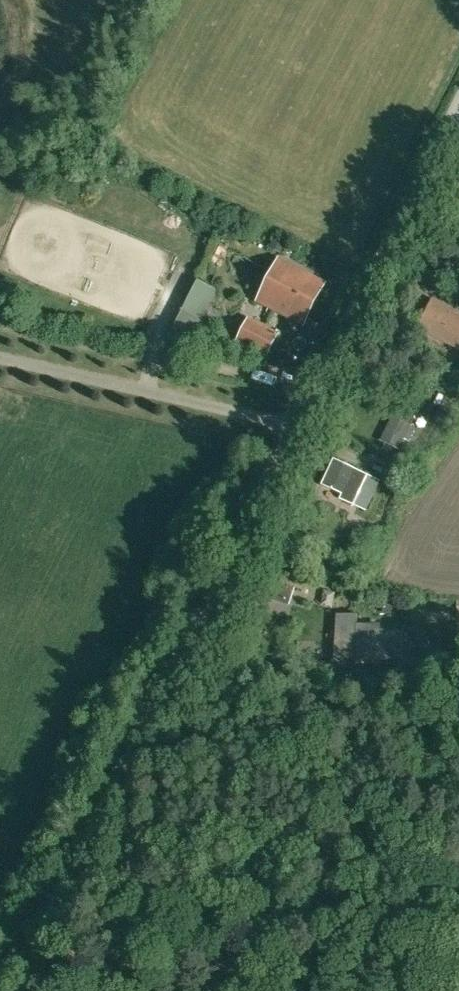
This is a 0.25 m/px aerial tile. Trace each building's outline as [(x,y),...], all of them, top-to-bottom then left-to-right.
[(272,239),(268,247),(281,253),(285,245),(272,239)] [(279,259),(257,301),(304,324),(325,282),(279,259)] [(198,280),(169,337),(190,348),(220,292),(198,280)] [(431,299),(417,330),(458,349),(458,348),(458,312),(431,299)] [(235,341),(237,342),(231,354),(249,363),(255,351),(267,357),(280,332),(248,316),(235,341)] [(400,444),(403,439),(409,425),(391,417),(382,435),(400,444)] [(365,509),(379,479),(334,459),(323,484),(343,493),(341,497),(365,509)] [(291,584),(295,586),(306,589),(309,579),(298,575),(281,569),(275,587),(265,583),(263,583),(259,594),(274,599),(275,596),(286,600),(291,584)] [(356,622),(356,621),(356,611),(336,611),(334,655),(341,655),(352,655),(356,655),(355,623),(356,623),(356,622)] [(242,622),(232,620),(230,630),(241,632),(242,622)] [(356,658),(405,657),(405,627),(382,627),(382,621),(356,621),(356,622),(356,623),(355,623),(356,655),(356,658)] [(240,639),(238,651),(249,654),(251,641),(240,639)]
